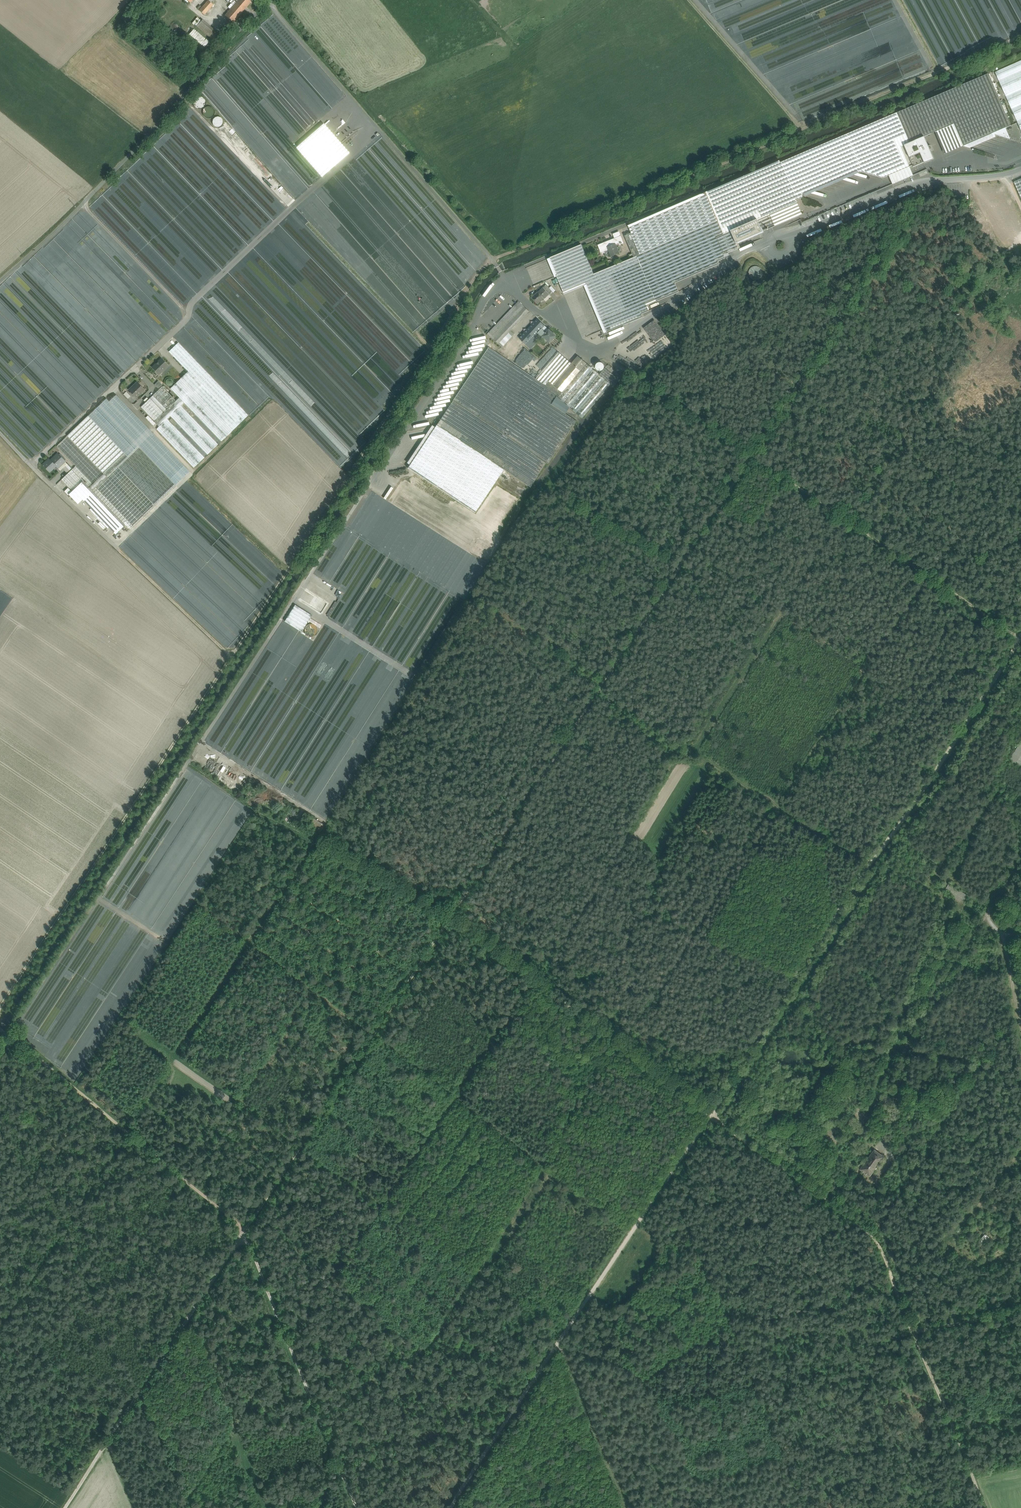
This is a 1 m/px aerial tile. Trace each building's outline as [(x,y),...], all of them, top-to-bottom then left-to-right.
[(225,15),(233,23),(252,1),(250,0),(238,0),(237,1),(225,15)] [(994,20),(1000,19),(1000,23),(1003,26),(995,32),(1015,38),(1020,33),(1020,0),(979,0),(994,20)] [(202,7),(199,10),(204,15),(213,5),(211,3),(208,1),(202,7)] [(222,36),(203,20),(197,26),(214,41),(216,43),(222,36)] [(210,43),(194,29),(189,34),(205,48),(210,43)] [(893,33),(872,40),(874,46),(877,45),(878,46),(891,41),(890,39),(894,38),(893,33)] [(251,40),(228,65),(229,71),(230,66),(232,90),(236,81),(246,90),(243,94),(231,89),(234,129),(239,115),(241,134),(245,123),(289,162),(294,148),(325,176),(350,149),(317,120),(314,122),(291,101),(301,100),(299,75),(295,80),(251,40)] [(769,45),(764,47),(764,56),(760,56),(763,57),(768,55),(767,60),(767,61),(769,60),(768,53),(771,58),(772,58),(775,57),(776,55),(774,50),(770,50),(770,48),(774,49),(775,47),(773,43),(770,44),(770,45),(769,45)] [(903,78),(928,68),(921,50),(896,60),(903,78)] [(995,72),(1020,130),(1020,60),(995,72)] [(780,163),(796,200),(803,197),(804,193),(857,170),(859,173),(861,172),(883,178),(913,165),(904,145),(915,141),(924,137),(954,124),(963,146),(992,133),(1005,128),(1011,126),(988,74),(780,163)] [(1005,128),(992,133),(1010,139),(1005,128)] [(928,146),(924,137),(915,141),(924,162),(924,163),(934,159),(930,150),(930,149),(930,148),(930,146),(929,146),(928,146)] [(915,141),(904,145),(913,165),(913,167),(924,162),(915,141)] [(634,257),(594,274),(581,245),(550,258),(558,275),(557,276),(564,294),(584,286),(584,285),(585,285),(587,284),(607,332),(643,317),(641,314),(649,311),(647,306),(679,292),(675,283),(719,264),(718,261),(725,258),(724,255),(740,248),(738,242),(736,243),(731,231),(757,219),(762,230),(766,228),(767,230),(768,229),(802,214),(796,200),(780,163),(779,161),(628,226),(631,233),(625,236),(634,257)] [(757,219),(731,231),(736,243),(738,242),(760,233),(762,232),(762,230),(757,219)] [(621,236),(599,245),(600,250),(607,247),(611,257),(620,253),(616,244),(619,242),(620,244),(623,243),(621,236)] [(444,242),(448,247),(444,250),(443,250),(445,252),(441,252),(444,257),(446,257),(445,256),(447,256),(447,255),(452,255),(451,254),(451,248),(452,251),(455,249),(453,249),(453,244),(454,243),(454,239),(447,240),(445,237),(446,240),(444,242)] [(134,318),(147,315),(153,294),(152,293),(155,289),(148,287),(147,281),(146,284),(142,279),(144,277),(139,275),(136,262),(134,261),(134,262),(129,256),(125,259),(128,264),(127,265),(125,265),(127,274),(124,270),(124,271),(119,272),(127,284),(114,293),(117,308),(118,307),(120,308),(119,311),(121,310),(122,308),(128,316),(134,318)] [(546,285),(538,292),(532,298),(537,304),(543,299),(544,299),(549,294),(550,295),(553,292),(546,285)] [(519,301),(487,334),(493,340),(524,306),(519,301)] [(524,306),(493,340),(498,344),(503,338),(529,311),(524,306)] [(85,318),(88,321),(90,320),(91,321),(93,319),(88,314),(84,309),(82,312),(86,317),(85,318)] [(537,319),(519,338),(529,347),(535,341),(532,339),(538,333),(542,329),(545,326),(537,319)] [(648,361),(672,345),(655,319),(626,337),(629,342),(622,347),(629,359),(635,355),(640,364),(644,362),(642,359),(646,357),(648,361)] [(549,330),(547,332),(545,331),(544,332),(542,329),(538,333),(540,336),(541,335),(550,342),(556,336),(549,330)] [(471,338),(484,348),(490,341),(477,331),(471,338)] [(512,346),(503,338),(498,344),(508,352),(512,346)] [(248,415),(178,342),(169,352),(188,371),(181,378),(232,431),(248,415)] [(542,382),(489,347),(453,400),(548,464),(577,421),(552,404),(557,396),(558,397),(587,364),(578,356),(571,363),(553,385),(549,381),(546,385),(542,382)] [(205,355),(205,352),(193,352),(191,350),(189,352),(198,362),(201,362),(201,361),(205,365),(205,364),(205,362),(201,358),(201,355),(205,355)] [(564,357),(542,382),(546,385),(549,381),(553,385),(571,363),(564,357)] [(618,357),(616,360),(623,364),(632,369),(635,364),(627,360),(626,362),(618,357)] [(161,359),(152,367),(157,372),(159,375),(162,372),(161,372),(168,366),(161,359)] [(604,368),(604,366),(604,365),(603,363),(602,363),(600,362),(598,363),(597,364),(596,365),(596,367),(596,368),(597,370),(598,370),(600,371),(602,370),(603,369),(604,368)] [(611,385),(587,364),(558,397),(582,418),(611,385)] [(232,431),(181,378),(170,388),(221,441),(232,431)] [(137,382),(134,385),(134,386),(129,391),(136,398),(144,389),(137,382)] [(171,395),(162,386),(153,395),(162,404),(171,395)] [(149,431),(113,394),(93,414),(128,450),(149,431)] [(175,402),(167,410),(162,404),(153,395),(150,398),(161,409),(164,413),(155,422),(159,426),(167,419),(170,416),(180,407),(175,402)] [(171,395),(162,404),(167,410),(175,402),(176,401),(174,398),(174,397),(173,396),(172,397),(171,395)] [(161,409),(150,398),(141,407),(151,418),(161,409)] [(218,444),(181,405),(180,407),(170,416),(207,455),(218,444)] [(161,409),(151,418),(155,422),(164,413),(161,409)] [(125,454),(88,416),(67,436),(103,474),(125,454)] [(205,457),(167,419),(159,426),(156,429),(194,468),(205,457)] [(125,454),(103,474),(106,477),(117,466),(138,446),(152,433),(149,430),(149,431),(128,450),(125,454)] [(103,474),(67,436),(56,446),(75,466),(61,480),(72,491),(81,501),(119,540),(144,516),(106,477),(103,474)] [(151,437),(144,444),(149,450),(157,443),(151,437)] [(189,472),(160,442),(154,448),(183,478),(189,472)] [(175,485),(138,446),(117,466),(154,505),(175,485)] [(182,479),(153,449),(147,454),(176,485),(182,479)] [(59,454),(52,461),(50,459),(43,465),(50,472),(58,464),(59,466),(65,461),(59,454)] [(183,457),(180,460),(190,471),(193,468),(186,460),(183,457)] [(67,464),(63,468),(67,473),(71,469),(67,464)] [(154,505),(117,466),(106,477),(144,516),(154,505)] [(81,501),(72,491),(72,492),(69,495),(78,504),(81,501)] [(302,632),(312,615),(295,604),(284,621),(302,632)] [(309,621),(320,627),(322,622),(312,616),(309,621)] [(1010,760),(1020,767),(1020,744),(1010,760)] [(230,783),(231,786),(233,788),(236,788),(239,787),(241,785),(242,782),(241,779),(238,777),(235,777),(233,778),(231,780),(230,783)] [(314,818),(308,828),(318,835),(325,825),(314,818)] [(938,877),(934,883),(941,887),(944,881),(938,877)] [(970,896),(950,883),(945,891),(965,903),(970,896)] [(9,1022),(4,1018),(0,1023),(0,1026),(3,1029),(9,1022)] [(892,1098),(885,1095),(881,1105),(888,1107),(892,1098)] [(876,1150),(862,1170),(871,1177),(886,1157),(876,1150)] [(987,1233),(981,1241),(985,1245),(992,1237),(987,1233)]
